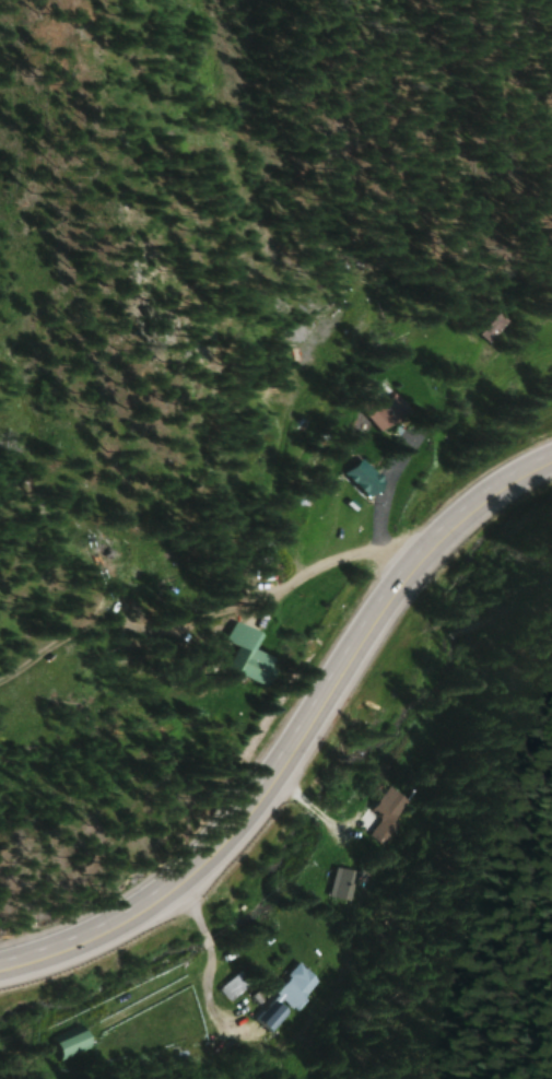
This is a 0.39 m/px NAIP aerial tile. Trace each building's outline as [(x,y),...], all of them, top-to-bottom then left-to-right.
[(510,326),(504,317),(486,329),(492,338),(510,326)] [(385,435),(413,414),(397,392),(368,414),(385,435)] [(271,684),(282,658),(257,649),(264,631),(238,620),(230,640),(242,645),(232,669),(271,684)] [(370,811),(382,822),(370,833),(384,847),(403,827),(396,819),(409,805),(392,788),(370,811)] [(329,896),(353,902),(360,873),(336,867),(329,896)] [(320,979),(299,963),(256,1018),(277,1034),(320,979)] [(229,1004),(251,984),(240,972),(218,991),(229,1004)] [(93,1050),(86,1027),(52,1036),(58,1059),(93,1050)]
